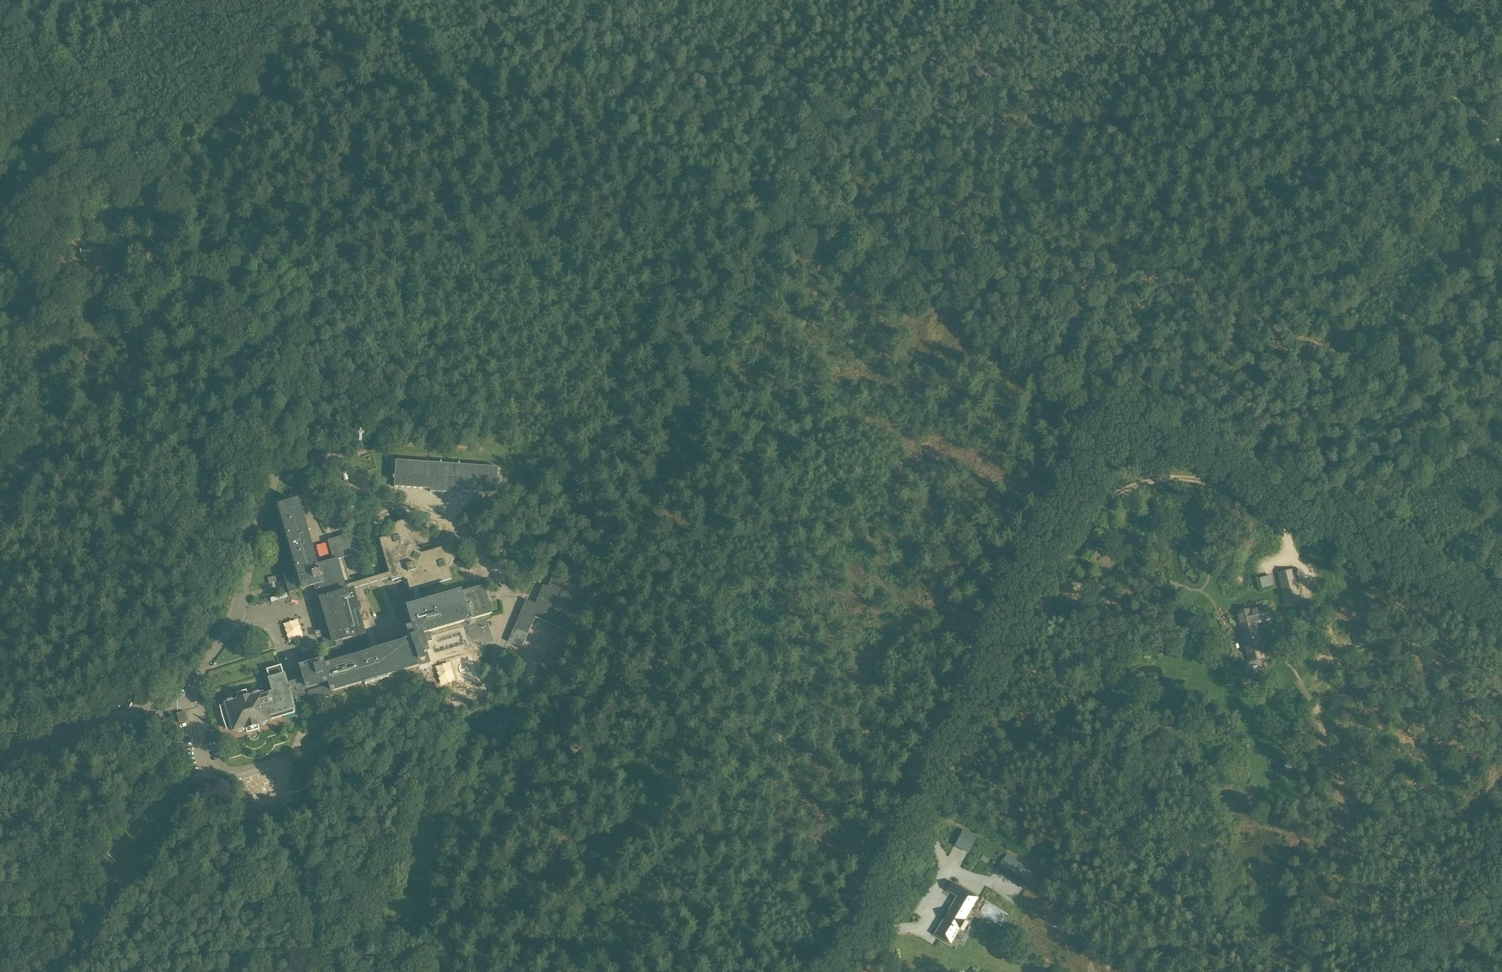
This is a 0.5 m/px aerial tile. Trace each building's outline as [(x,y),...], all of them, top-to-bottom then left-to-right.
[(395,461),(394,487),(430,489),(430,492),(460,494),(460,491),(496,493),(498,467),(395,461)] [(317,475),(327,474),(327,464),(316,465),(317,475)] [(233,701),(231,700),(228,701),(226,703),(225,704),(232,731),(236,730),(238,731),(241,730),(243,728),(245,728),(258,725),(257,724),(260,723),(262,724),(265,723),(267,721),(270,720),(294,713),(293,709),(294,709),(291,701),(291,700),(291,698),(308,693),(310,702),(332,695),(331,691),(364,682),(365,684),(388,677),(387,675),(430,662),(424,643),(432,641),(429,631),(492,613),(483,586),(422,603),(418,589),(452,579),(449,568),(456,555),(453,544),(421,553),(416,551),(408,519),(396,523),(389,536),(379,539),(389,573),(345,586),(337,559),(361,552),(355,532),(328,541),(333,560),(316,565),(297,501),(278,507),(297,572),(283,576),(288,593),(313,585),(317,599),(312,601),(327,652),(329,664),(324,666),(322,660),(300,666),(302,673),(285,678),(283,674),(280,665),(266,669),(273,693),(263,696),(262,693),(260,694),(257,693),(254,693),(253,696),(249,697),(248,693),(236,696),(237,700),(233,701)] [(1292,571),(1280,574),(1283,587),(1288,606),(1293,605),(1300,603),(1292,571)] [(526,601),(509,642),(523,649),(536,619),(573,635),(587,603),(564,593),(568,583),(553,576),(549,588),(544,586),(536,604),(526,601)] [(1267,605),(1238,613),(1248,653),(1263,650),(1261,645),(1257,629),(1260,629),(1262,624),(1262,623),(1271,620),(1267,605)] [(974,838),(963,832),(957,844),(968,850),(974,838)] [(998,868),(1025,888),(1034,876),(1007,856),(998,868)] [(949,910),(948,910),(943,920),(937,930),(934,934),(940,938),(943,934),(950,938),(956,928),(959,930),(965,919),(964,919),(977,897),(951,882),(946,890),(957,897),(949,910)]
